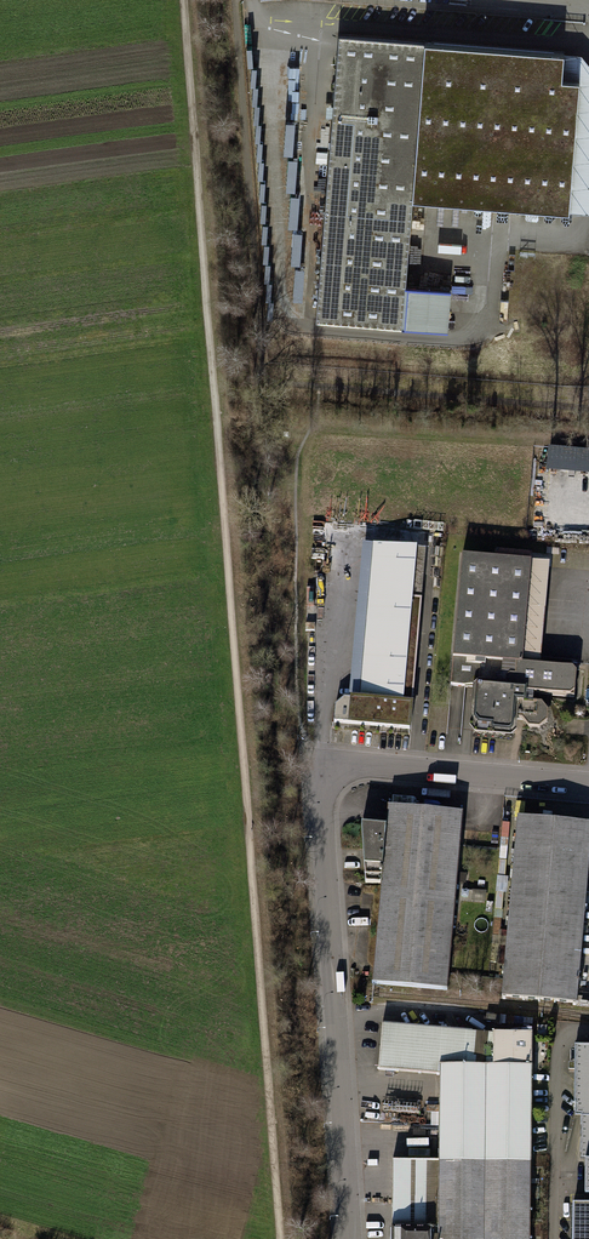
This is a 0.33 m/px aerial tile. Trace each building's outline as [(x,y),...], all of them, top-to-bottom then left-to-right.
[(561,50),(336,32),(313,321),(402,328),(402,325),(405,285),(412,197),(569,209),(579,76),(559,75),(561,50)] [(561,50),(559,75),(579,76),(569,209),(588,211),(588,62),(581,51),(561,50)] [(450,288),(405,285),(402,325),(447,329),(450,288)] [(548,473),(588,474),(588,451),(549,450),(548,473)] [(417,554),(364,549),(348,725),(400,730),(417,554)] [(531,570),(464,564),(455,660),(477,663),(471,733),(512,737),(516,694),(576,700),(579,671),(522,666),(531,570)] [(463,815),(389,808),(372,983),(447,990),(463,815)] [(518,821),(502,997),(577,1004),(588,879),(588,827),(518,821)] [(381,1026),(377,1073),(438,1078),(438,1164),(400,1165),(398,1238),(525,1238),(531,1036),(481,1035),(381,1026)] [(575,1051),(575,1122),(583,1122),(582,1206),(575,1206),(574,1238),(588,1238),(588,1051),(575,1051)]
